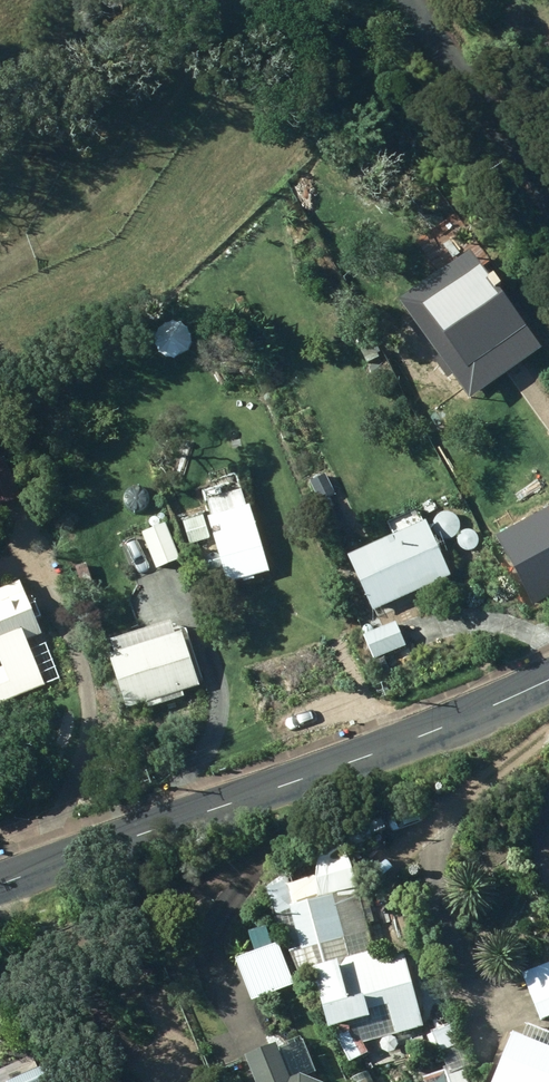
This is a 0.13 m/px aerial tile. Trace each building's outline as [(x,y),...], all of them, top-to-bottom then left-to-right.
[(479,262),(430,298),(440,313),(427,323),(473,385),(499,366),(504,373),(524,357),(521,352),(537,340),(479,262)] [(310,480),(320,499),(335,492),(324,473),(310,480)] [(212,516),(230,580),(269,569),(251,504),(247,506),(242,489),(210,498),(215,515),(212,516)] [(512,520),(526,552),(548,542),(548,513),(546,505),(512,520)] [(184,517),(191,542),(210,536),(203,511),(184,517)] [(375,609),(452,573),(425,518),(350,554),(375,609)] [(144,530),(159,567),(180,559),(166,521),(144,530)] [(91,581),(85,562),(72,567),(78,585),(91,581)] [(21,579),(0,588),(0,651),(6,665),(0,667),(0,702),(46,682),(27,639),(44,632),(21,579)] [(175,633),(171,619),(113,638),(116,650),(111,653),(129,706),(147,700),(149,705),(185,695),(183,688),(200,683),(184,630),(175,633)] [(399,620),(365,634),(374,658),(409,643),(399,620)] [(372,662),(380,678),(391,674),(383,656),(372,662)] [(275,898),(289,949),(302,946),(309,972),(315,970),(330,1024),(350,1059),(370,1053),(354,1021),(368,1017),(367,1011),(389,1005),(397,1032),(451,1016),(443,986),(429,989),(423,969),(411,972),(406,953),(382,960),(379,949),(375,950),(347,847),(330,851),(340,891),(333,893),(322,853),(302,859),(303,865),(277,872),(284,896),(275,898)] [(543,1018),(548,1016),(548,962),(523,972),(543,1018)] [(433,1031),(441,1053),(463,1044),(455,1023),(433,1031)] [(535,1027),(530,1039),(514,1032),(494,1081),(548,1081),(548,1033),(535,1027)] [(273,1062),(253,1071),(258,1081),(282,1081),(273,1062)] [(426,1081),(470,1081),(464,1066),(448,1072),(447,1068),(424,1076),(426,1081)]
